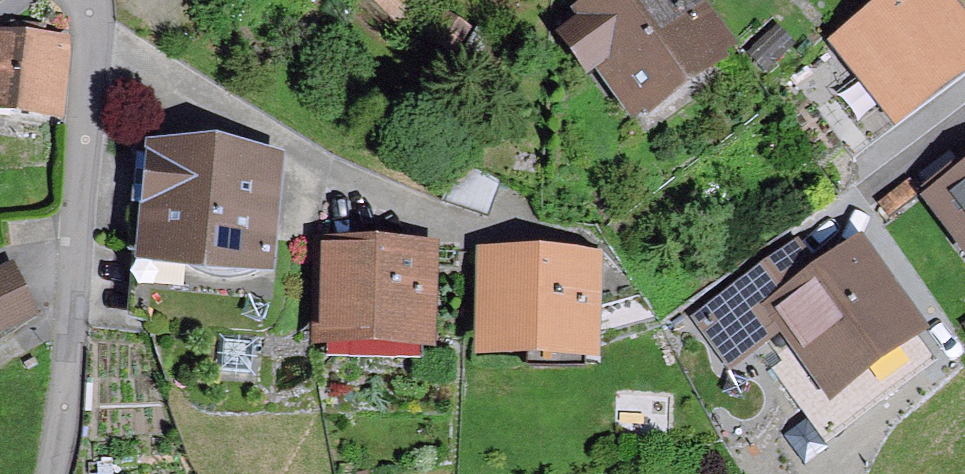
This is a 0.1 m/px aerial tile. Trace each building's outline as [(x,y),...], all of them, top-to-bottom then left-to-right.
[(403,23),(425,0),(379,0),(403,23)] [(646,106),(711,59),(669,0),(626,0),(575,36),(606,80),(620,70),(646,106)] [(796,85),(844,149),(964,59),(964,40),(935,0),(909,0),(796,85)] [(58,114),(65,48),(41,45),(42,29),(12,26),(10,43),(0,41),(0,107),(58,114)] [(144,323),(254,333),(269,168),(244,166),(228,147),(210,163),(136,156),(132,206),(141,207),(137,252),(151,253),(144,323)] [(455,163),(442,201),(488,220),(502,180),(455,163)] [(928,193),(964,242),(964,165),(928,193)] [(328,256),(326,332),(421,335),(424,259),(328,256)] [(793,257),(702,323),(729,360),(763,336),(781,361),(775,366),(825,435),(920,367),(897,335),(909,327),(862,261),(818,292),(793,257)] [(491,267),(489,343),(585,345),(587,269),(491,267)] [(31,315),(10,270),(0,275),(0,330),(31,315)]
